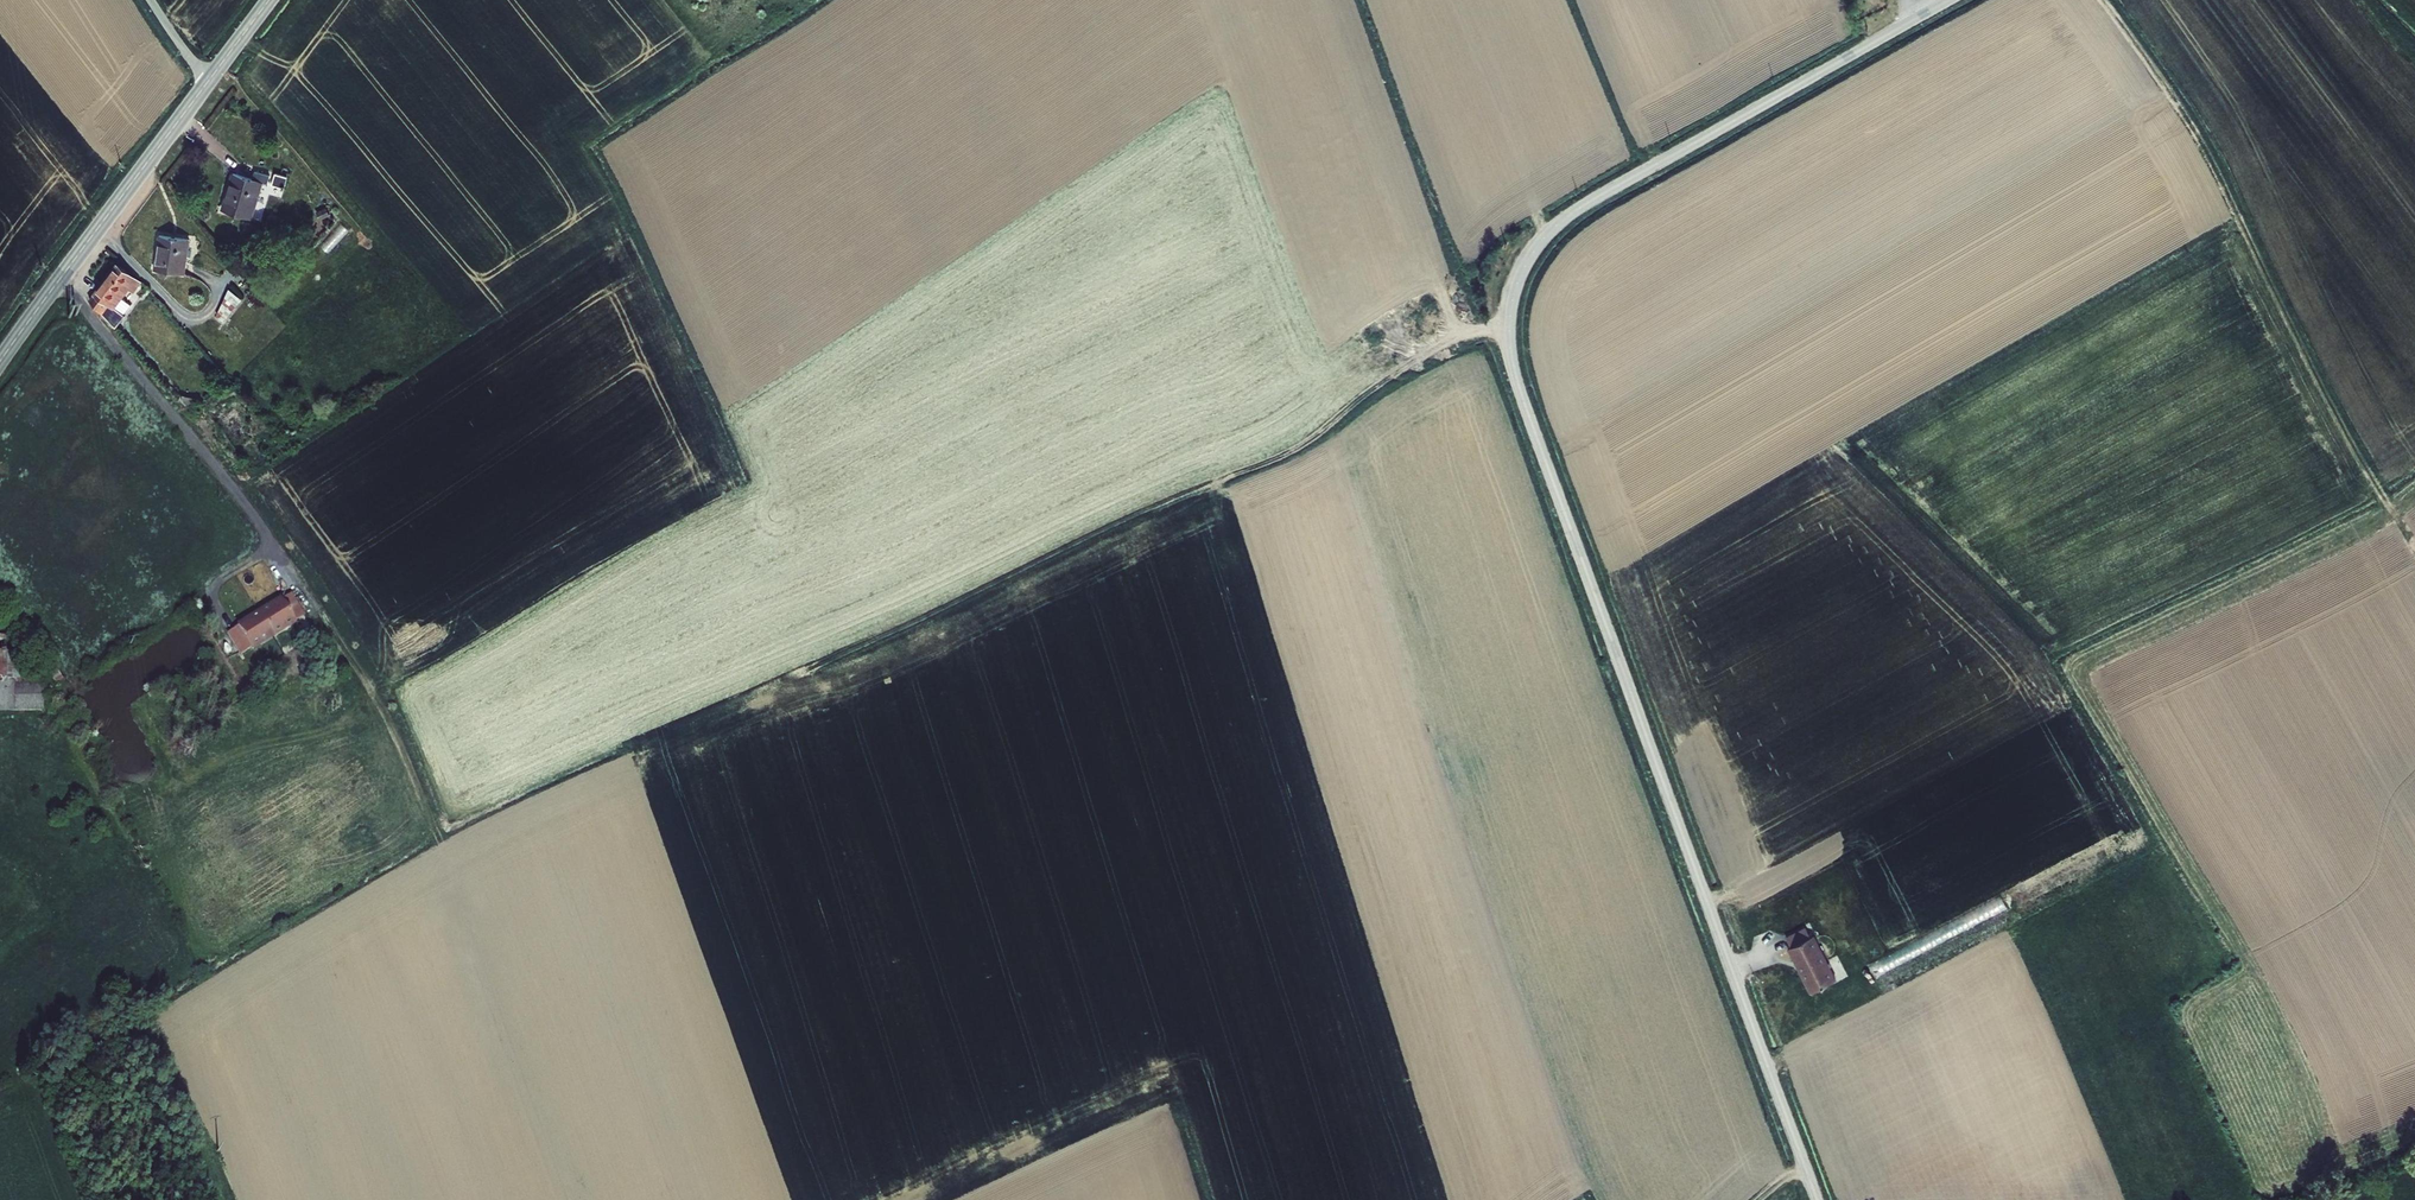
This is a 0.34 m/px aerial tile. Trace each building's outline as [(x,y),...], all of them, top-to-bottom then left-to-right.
[(253,178),(233,173),(222,209),(253,218),(264,182),(268,183),(271,175),(255,171),(253,178)] [(289,176),(276,173),(272,184),(285,188),(289,176)] [(327,207),(317,212),(321,220),(331,215),(327,207)] [(186,274),(190,239),(159,234),(155,269),(186,274)] [(94,294),(89,300),(115,328),(126,315),(124,314),(116,307),(123,298),(130,289),(134,293),(143,282),(117,262),(93,293),(94,294)] [(242,299),(230,288),(217,316),(223,321),(242,299)] [(116,307),(124,314),(131,305),(123,298),(116,307)] [(305,615),(291,594),(281,600),(280,598),(236,625),(237,627),(227,633),(241,654),(250,649),(252,652),(296,625),(295,622),(305,615)] [(43,712),(43,683),(21,681),(20,655),(5,654),(5,639),(0,639),(0,713),(43,712)] [(63,681),(56,670),(49,674),(55,685),(63,681)] [(1788,950),(1810,995),(1837,982),(1815,936),(1811,938),(1806,927),(1787,938),(1792,948),(1788,950)]
